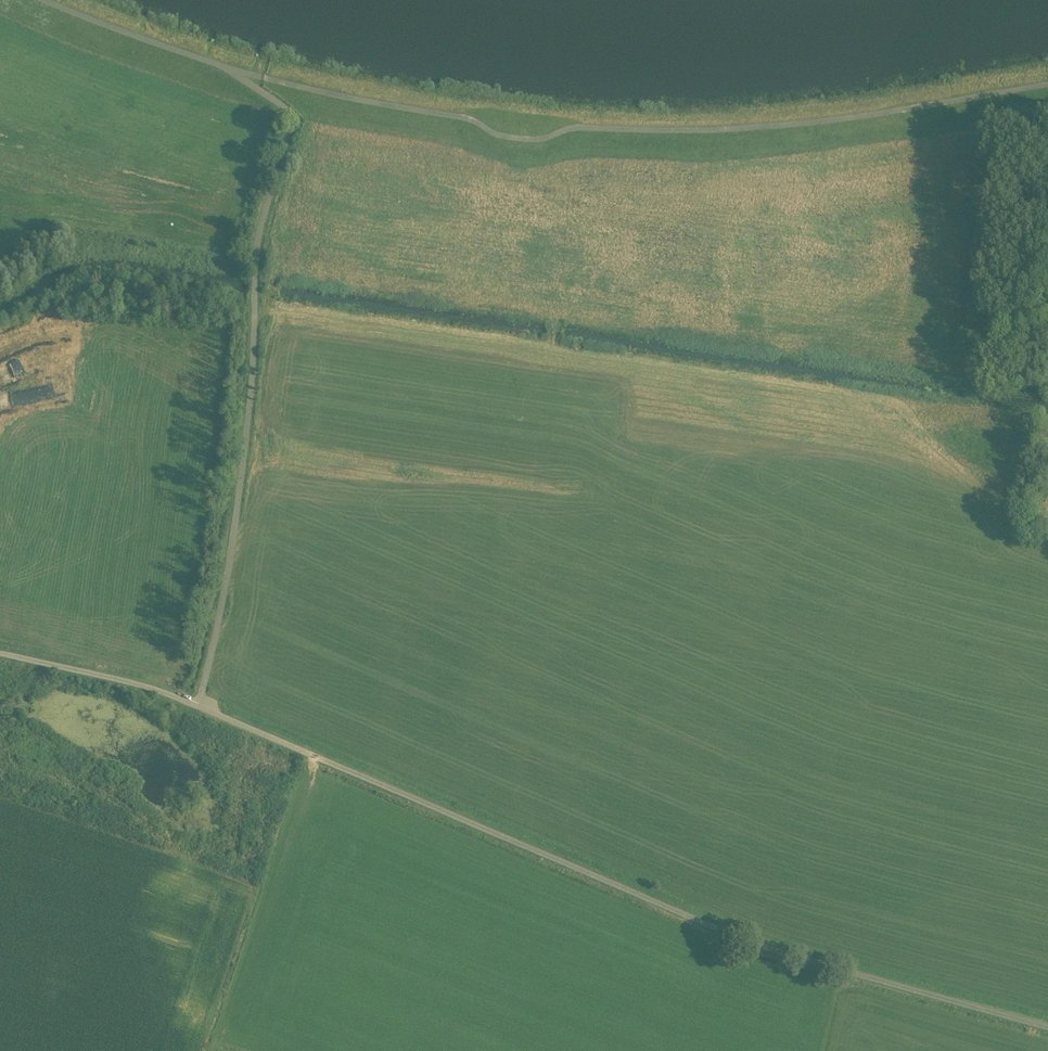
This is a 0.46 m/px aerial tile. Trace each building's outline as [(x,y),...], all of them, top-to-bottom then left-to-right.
[(7,350),(14,348),(11,335),(4,336),(7,350)]
